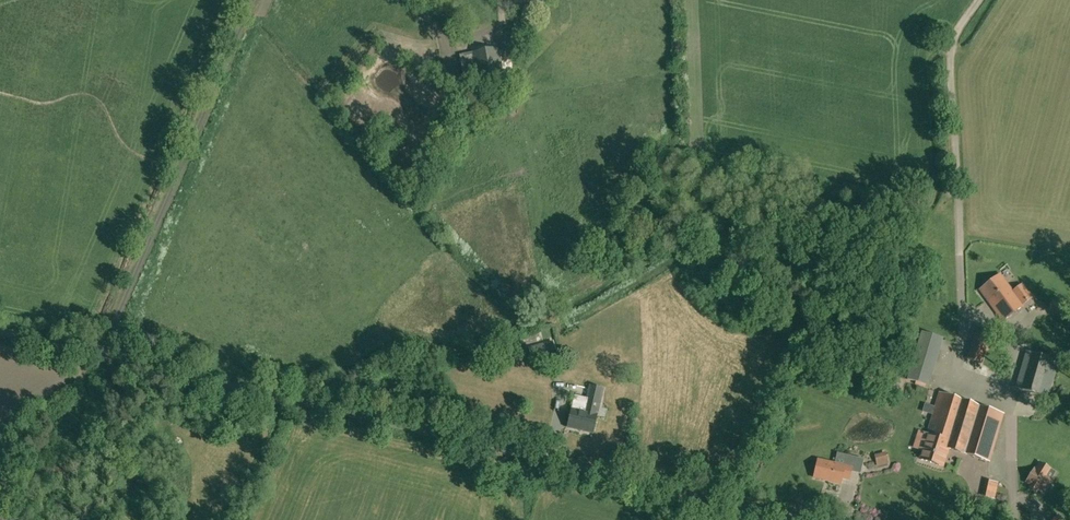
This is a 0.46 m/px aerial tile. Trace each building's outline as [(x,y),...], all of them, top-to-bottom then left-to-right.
[(477,87),(504,83),(513,81),(507,48),(499,49),(498,48),(460,54),(464,79),(475,78),(477,87)] [(1002,321),(1023,306),(1023,305),(1032,298),(1024,288),(1015,294),(1001,274),(979,290),(1002,321)] [(1047,312),(1063,318),(1067,308),(1051,302),(1047,312)] [(929,385),(942,339),(921,333),(907,379),(929,385)] [(541,344),(528,348),(532,363),(545,359),(541,344)] [(1059,363),(1027,351),(1016,388),(1049,399),(1059,363)] [(571,409),(567,426),(592,432),(602,389),(590,386),(584,412),(571,409)] [(924,439),(930,441),(923,465),(940,471),(948,447),(990,461),(1006,414),(940,393),(924,439)] [(886,452),(874,455),(877,467),(889,464),(886,452)] [(849,480),(852,466),(835,462),(835,464),(818,460),(814,477),(840,483),(842,478),(849,480)] [(1053,482),(1038,470),(1028,481),(1043,494),(1053,482)] [(993,499),(995,482),(983,481),(981,498),(993,499)]
